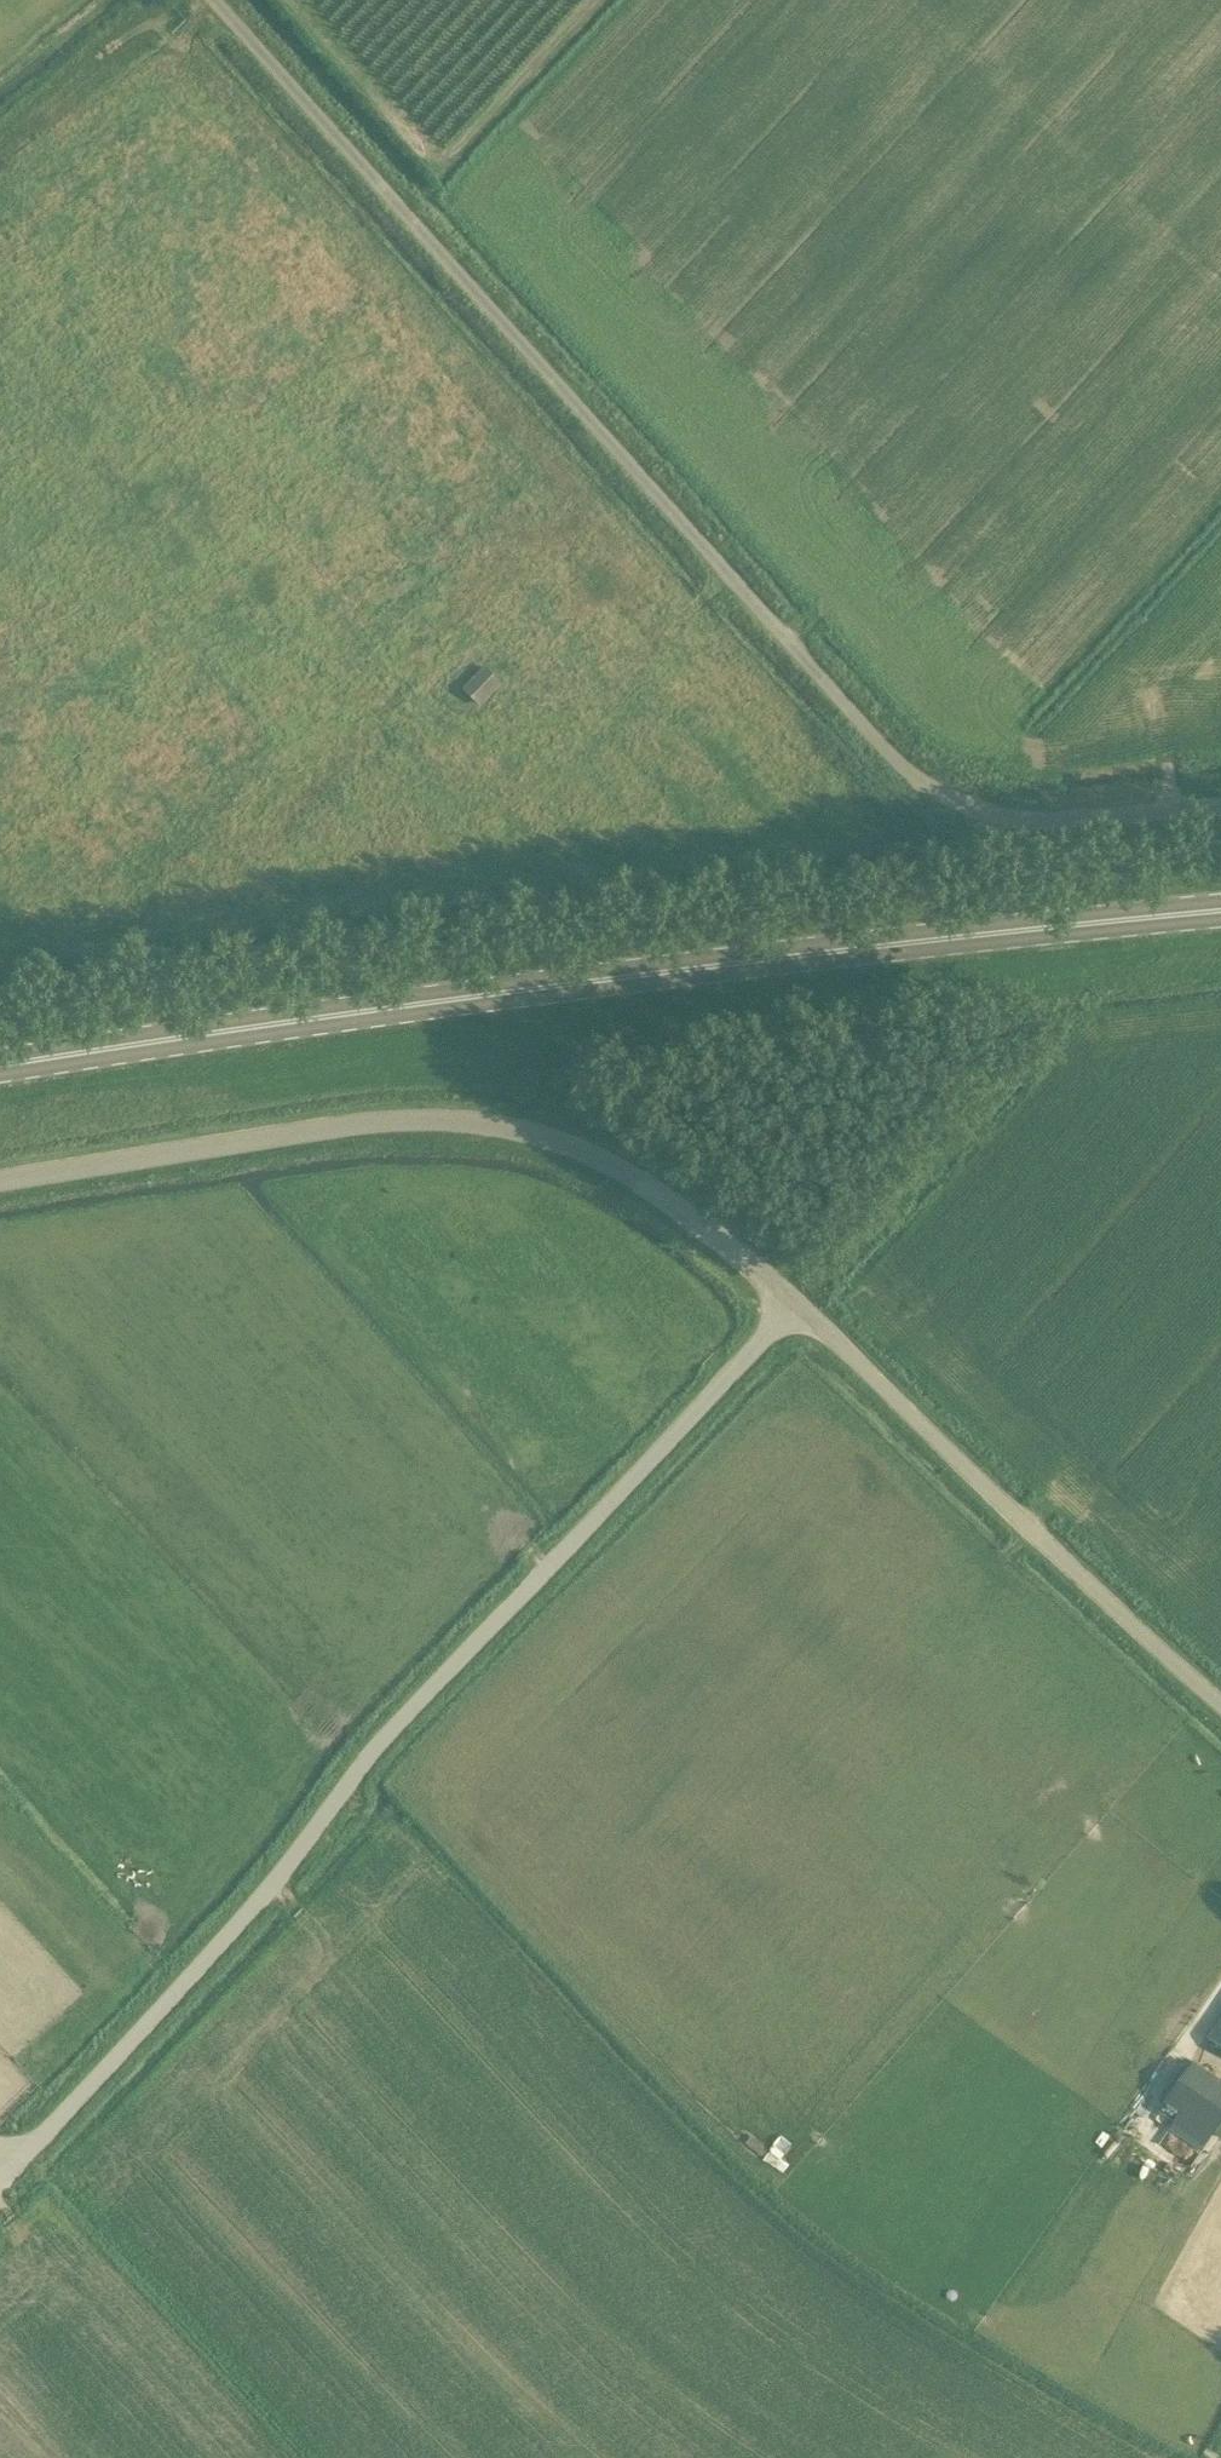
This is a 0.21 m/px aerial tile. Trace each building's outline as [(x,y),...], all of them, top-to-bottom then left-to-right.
[(484,667),(462,689),(480,706),(502,684),(484,667)] [(1207,2039),(1220,2049),(1220,2019),(1207,2039)] [(1192,2061),(1164,2103),(1212,2135),(1220,2123),(1220,2081),(1192,2061)]
